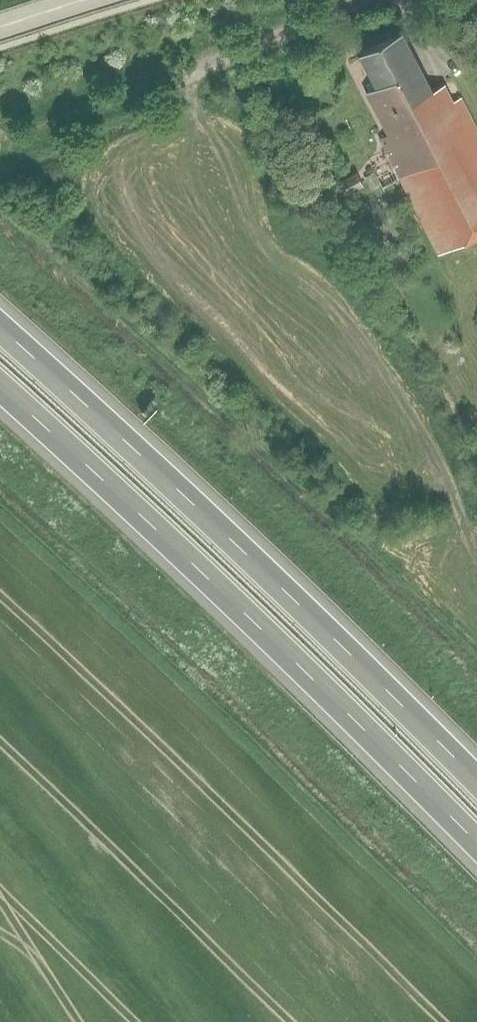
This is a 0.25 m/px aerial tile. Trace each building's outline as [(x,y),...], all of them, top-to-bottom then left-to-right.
[(359,53),(374,83),(364,88),(386,131),(381,134),(440,253),(476,235),(476,121),(464,94),(454,99),(446,83),(433,89),(404,31),(359,53)]
